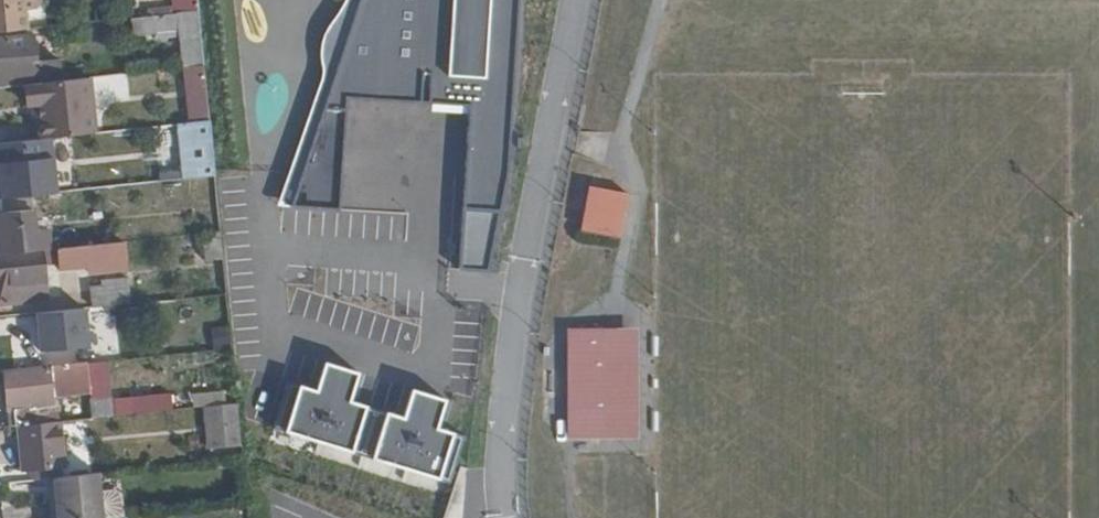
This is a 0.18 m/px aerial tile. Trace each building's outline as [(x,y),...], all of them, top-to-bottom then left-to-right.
[(39,0),(0,0),(0,39),(42,35),(39,0)] [(343,12),(331,30),(321,48),(321,58),(326,68),(322,80),(280,204),(338,208),(342,97),(468,105),(460,268),(485,273),(498,211),(519,35),(520,0),(349,0),(343,12)] [(216,36),(214,18),(165,23),(168,40),(216,36)] [(65,67),(43,68),(41,43),(0,45),(0,87),(1,95),(47,90),(67,88),(65,67)] [(107,139),(101,85),(67,88),(47,90),(53,144),(69,143),(107,139)] [(230,182),(225,128),(208,130),(214,184),(230,182)] [(74,198),(69,143),(53,144),(8,149),(12,187),(18,187),(19,203),(44,201),(74,198)] [(616,245),(629,189),(618,187),(591,181),(581,219),(577,236),(616,245)] [(194,190),(194,213),(214,214),(214,190),(194,190)] [(70,254),(69,233),(48,235),(44,201),(19,203),(15,204),(16,216),(5,217),(9,260),(30,258),(70,254)] [(141,276),(138,248),(70,254),(30,258),(31,262),(6,264),(8,287),(15,287),(17,308),(60,304),(56,268),(75,267),(75,273),(104,270),(105,279),(141,276)] [(145,310),(143,290),(106,293),(107,313),(145,310)] [(100,353),(97,314),(48,319),(52,356),(100,353)] [(629,434),(635,325),(601,323),(594,433),(629,434)] [(272,442),(446,489),(461,434),(439,428),(447,398),(410,388),(403,416),(352,402),(360,371),(324,361),(316,390),(288,382),(272,442)] [(68,430),(62,373),(16,377),(19,413),(26,415),(27,434),(30,434),(68,430)] [(257,455),(253,411),(229,413),(234,457),(257,455)] [(80,472),(76,429),(68,430),(30,434),(34,476),(39,476),(40,488),(66,485),(64,473),(80,472)] [(110,481),(66,485),(69,517),(113,517),(110,481)]
